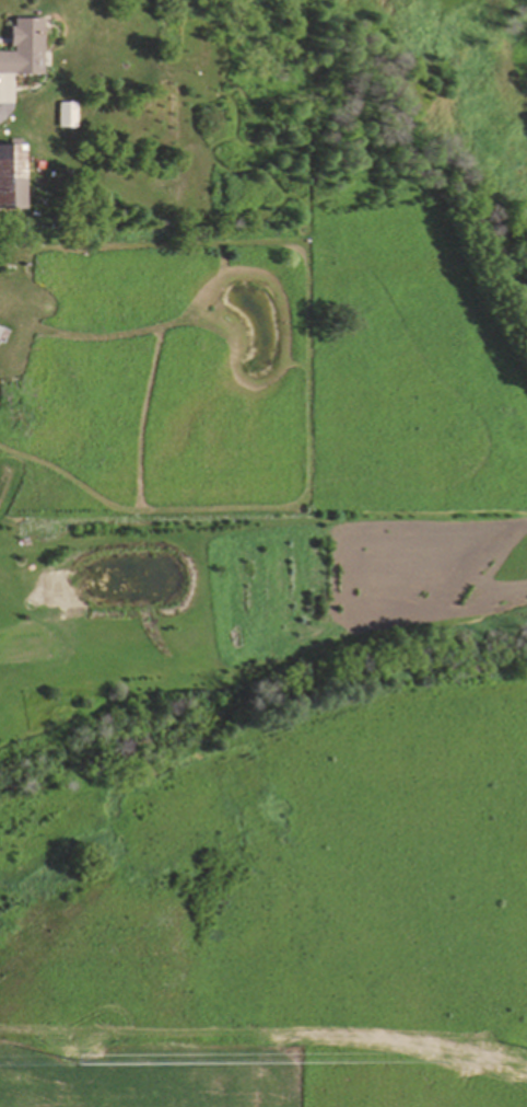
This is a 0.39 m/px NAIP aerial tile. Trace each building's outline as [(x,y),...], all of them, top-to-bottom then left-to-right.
[(37,19),(8,19),(8,51),(0,51),(0,74),(37,74),(37,19)] [(76,103),(60,103),(60,126),(76,126),(76,103)] [(18,211),(18,145),(0,145),(0,211),(18,211)]
